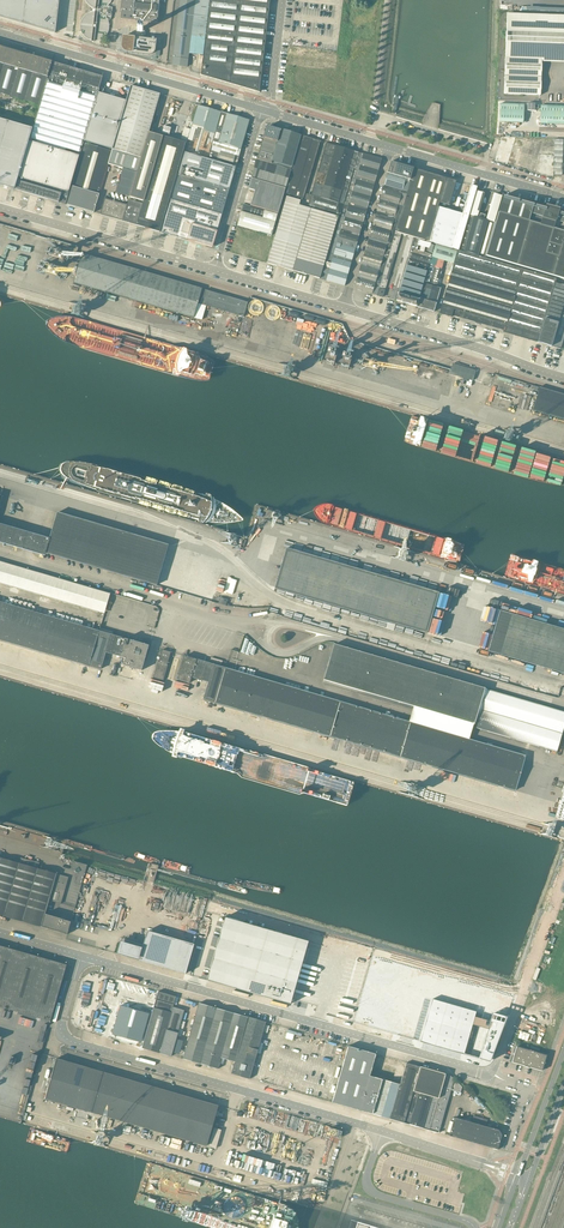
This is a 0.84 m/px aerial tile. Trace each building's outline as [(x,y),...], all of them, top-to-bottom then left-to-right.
[(52,32),(55,33),(56,30),(59,0),(0,0),(0,17),(52,32)] [(112,0),(86,0),(93,11),(82,17),(81,32),(83,36),(87,36),(89,40),(95,41),(96,40),(109,41),(112,0)] [(160,0),(122,0),(120,19),(157,23),(160,0)] [(172,65),(187,67),(188,54),(195,0),(180,0),(172,65)] [(195,28),(206,29),(203,55),(201,75),(238,86),(244,88),(245,88),(259,92),(261,74),(262,66),(265,42),(266,34),(269,11),(270,2),(270,0),(198,0),(195,28)] [(313,30),(317,28),(317,23),(317,24),(316,15),(312,17),(316,17),(316,20),(310,20),(310,14),(317,14),(316,8),(315,6),(312,6),(312,7),(308,7),(304,10),(304,11),(302,11),(296,14),(301,14),(302,19),(297,21),(299,25),(302,25),(302,23),(305,28),(309,28),(309,30),(313,30)] [(507,17),(504,94),(540,95),(542,58),(563,59),(563,19),(507,17)] [(137,26),(136,35),(144,36),(145,27),(137,26)] [(123,36),(122,46),(122,47),(122,48),(122,49),(123,49),(123,50),(124,51),(125,52),(126,52),(132,53),(133,53),(137,53),(137,54),(138,53),(142,54),(143,54),(149,55),(150,55),(151,54),(152,54),(153,53),(154,52),(154,51),(155,50),(156,40),(150,40),(150,39),(150,40),(145,39),(144,39),(140,38),(139,38),(134,38),(134,37),(133,38),(129,37),(128,37),(123,36)] [(52,63),(52,62),(0,47),(0,93),(39,105),(52,63)] [(32,129),(29,140),(80,155),(84,141),(112,150),(126,101),(98,93),(99,89),(104,91),(105,87),(100,85),(102,78),(85,73),(69,68),(52,63),(39,105),(32,129)] [(112,151),(108,164),(137,172),(148,132),(160,94),(153,92),(130,86),(126,101),(112,150),(112,151)] [(524,105),(500,104),(499,122),(522,124),(524,105)] [(8,121),(0,119),(0,150),(8,121)] [(0,150),(0,182),(14,186),(13,189),(15,190),(15,189),(29,140),(32,129),(8,121),(0,150)] [(281,130),(268,126),(266,127),(257,160),(291,170),(291,167),(272,161),(281,130)] [(291,167),(301,136),(281,130),(272,161),(291,167)] [(159,232),(185,143),(180,141),(162,136),(148,132),(137,172),(130,197),(134,198),(133,201),(135,202),(136,199),(143,201),(142,204),(143,204),(137,225),(159,232)] [(501,134),(494,160),(511,165),(515,153),(512,153),(516,138),(501,134)] [(320,141),(302,136),(285,193),(303,199),(320,141)] [(554,154),(553,175),(562,175),(562,139),(554,139),(554,154)] [(65,204),(80,155),(29,140),(15,189),(48,199),(49,197),(59,200),(59,202),(65,204)] [(85,143),(67,205),(94,213),(108,164),(112,151),(85,143)] [(326,143),(311,195),(344,204),(345,201),(351,179),(354,169),(358,153),(335,146),(326,143)] [(233,175),(236,167),(232,166),(208,159),(184,152),(177,175),(229,190),(232,181),(233,175)] [(358,170),(360,165),(363,154),(358,153),(354,169),(358,170)] [(378,171),(381,159),(363,154),(360,165),(378,171)] [(285,188),(291,170),(257,160),(251,178),(285,188)] [(410,180),(414,168),(391,162),(387,173),(406,179),(410,180)] [(375,182),(378,171),(360,165),(358,170),(354,169),(351,179),(355,180),(356,177),(375,182)] [(462,214),(438,207),(439,203),(449,205),(456,181),(414,168),(410,180),(399,217),(395,232),(401,234),(408,236),(409,236),(415,238),(435,244),(458,250),(458,251),(469,215),(477,187),(470,185),(462,214)] [(387,173),(383,188),(401,193),(406,179),(387,173)] [(222,214),(229,190),(177,175),(170,199),(222,214)] [(375,182),(356,177),(355,180),(374,185),(375,182)] [(248,188),(248,189),(255,191),(250,205),(278,213),(285,188),(251,178),(248,188)] [(352,191),(355,180),(351,179),(345,201),(349,203),(352,191)] [(406,179),(401,193),(398,205),(395,216),(399,217),(410,180),(406,179)] [(371,197),(374,185),(355,180),(352,191),(371,197)] [(383,188),(380,199),(398,205),(401,193),(383,188)] [(368,208),(371,197),(352,191),(349,203),(368,208)] [(340,216),(344,204),(311,195),(306,194),(305,200),(309,201),(308,206),(340,216)] [(559,211),(560,209),(550,206),(549,208),(533,203),(532,207),(504,198),(505,197),(503,196),(486,256),(563,279),(563,212),(559,211)] [(292,271),(305,225),(306,225),(311,209),(299,205),(300,201),(286,197),(280,218),(267,263),(292,271)] [(123,221),(127,205),(104,198),(100,214),(111,218),(112,216),(116,217),(115,219),(123,221)] [(163,224),(160,232),(170,235),(176,237),(206,246),(212,248),(214,241),(218,227),(219,223),(222,214),(170,199),(167,211),(163,224)] [(395,216),(398,205),(380,199),(376,210),(395,216)] [(135,202),(133,201),(129,200),(127,205),(123,221),(137,225),(143,204),(142,204),(135,202)] [(368,208),(349,203),(348,206),(367,211),(368,208)] [(238,221),(237,226),(272,237),(278,214),(250,206),(243,204),(242,210),(241,212),(240,215),(238,221)] [(334,255),(337,243),(340,232),(341,228),(345,217),(348,206),(344,204),(340,216),(329,253),(334,255)] [(363,222),(367,211),(348,206),(345,217),(363,222)] [(338,216),(311,209),(306,225),(305,225),(292,271),(320,279),(338,216)] [(395,216),(376,210),(376,213),(394,219),(395,216)] [(391,230),(394,219),(376,213),(372,225),(391,230)] [(484,258),(494,222),(484,219),(485,216),(480,214),(479,218),(475,217),(469,215),(458,251),(484,258)] [(386,245),(383,256),(387,257),(395,232),(399,217),(395,216),(394,219),(391,230),(387,242),(386,245)] [(360,234),(363,222),(345,217),(341,228),(360,234)] [(387,242),(391,230),(372,225),(369,237),(387,242)] [(13,230),(0,226),(0,238),(10,241),(13,230)] [(360,234),(341,228),(340,232),(359,237),(360,234)] [(356,248),(359,237),(340,232),(337,243),(356,248)] [(376,282),(372,294),(377,295),(379,289),(378,289),(379,288),(384,290),(401,234),(395,232),(387,257),(383,272),(379,271),(376,282)] [(399,293),(415,238),(409,236),(408,236),(390,299),(396,301),(399,293)] [(387,242),(369,237),(368,239),(386,245),(387,242)] [(417,307),(429,264),(435,244),(415,238),(399,293),(396,301),(417,307)] [(368,239),(365,251),(383,256),(386,245),(368,239)] [(352,260),(356,248),(337,243),(334,255),(352,260)] [(436,244),(432,257),(454,263),(457,251),(436,244)] [(380,268),(383,256),(365,251),(361,263),(380,268)] [(538,343),(555,283),(556,278),(484,258),(458,251),(439,314),(451,317),(452,315),(475,322),(475,324),(480,325),(480,324),(503,331),(503,332),(538,343)] [(74,252),(72,262),(79,264),(82,254),(77,253),(74,252)] [(202,289),(82,254),(79,264),(73,283),(193,318),(198,303),(202,289)] [(328,256),(322,279),(344,286),(351,263),(328,256)] [(380,268),(379,271),(383,272),(387,257),(383,256),(380,268)] [(380,268),(361,263),(360,265),(379,271),(380,268)] [(439,289),(439,287),(437,287),(439,279),(442,280),(445,271),(434,268),(435,266),(429,264),(417,307),(434,312),(441,289),(439,289)] [(376,282),(379,271),(360,265),(357,277),(376,282)] [(357,277),(354,288),(372,294),(376,282),(357,277)] [(555,283),(538,343),(560,349),(563,336),(563,286),(555,283)] [(248,302),(205,290),(201,304),(201,305),(202,304),(206,306),(243,317),(248,302)] [(201,304),(198,303),(193,318),(202,320),(206,306),(202,304),(201,305),(201,304)] [(255,333),(257,327),(246,324),(244,330),(255,333)] [(326,349),(328,339),(322,338),(319,347),(326,349)] [(399,362),(397,368),(406,371),(408,365),(399,362)] [(476,371),(455,365),(452,364),(449,373),(450,374),(463,378),(462,380),(467,381),(468,379),(473,381),(476,371)] [(532,411),(563,420),(563,395),(539,387),(536,398),(532,411)] [(27,532),(22,549),(45,556),(46,553),(86,565),(107,571),(156,585),(168,545),(57,512),(50,538),(27,532)] [(22,549),(27,532),(0,524),(0,542),(22,549)] [(286,548),(275,589),(426,633),(438,593),(286,548)] [(0,561),(0,584),(104,614),(110,593),(0,561)] [(271,569),(269,576),(276,578),(278,571),(271,569)] [(220,597),(218,604),(226,606),(227,600),(220,597)] [(0,602),(0,640),(89,666),(99,631),(0,602)] [(500,611),(488,651),(563,674),(563,630),(500,611)] [(125,639),(99,631),(89,666),(101,669),(105,652),(120,656),(125,639)] [(125,639),(120,656),(120,657),(125,658),(123,665),(130,667),(129,668),(135,670),(135,669),(141,671),(149,646),(125,639)] [(330,656),(331,646),(321,644),(319,655),(330,656)] [(334,644),(324,679),(324,680),(323,682),(473,726),(474,728),(556,752),(563,725),(563,712),(484,689),(484,688),(334,644)] [(159,660),(158,660),(153,678),(163,681),(168,663),(167,663),(171,652),(162,649),(159,660)] [(235,671),(184,656),(177,679),(189,683),(191,677),(208,682),(203,699),(317,733),(515,791),(525,756),(235,671)] [(70,922),(64,920),(45,914),(48,901),(60,904),(68,877),(56,874),(55,874),(37,869),(39,863),(21,858),(19,864),(0,859),(0,915),(60,932),(60,933),(67,935),(67,934),(66,933),(67,933),(70,922)] [(81,885),(87,865),(73,861),(71,867),(76,868),(74,869),(76,874),(78,872),(75,883),(81,885)] [(225,917),(207,980),(290,1004),(292,999),(306,948),(308,942),(308,941),(225,917)] [(120,942),(116,954),(120,955),(185,974),(194,944),(147,931),(143,945),(126,940),(125,944),(120,942)] [(0,946),(0,1007),(50,1022),(66,965),(0,946)] [(154,1004),(149,1021),(148,1027),(142,1048),(159,1053),(173,1007),(176,996),(174,996),(158,991),(154,1004)] [(432,999),(420,1042),(463,1054),(476,1012),(432,999)] [(235,1062),(248,1017),(199,1003),(183,1059),(218,1069),(221,1058),(235,1062)] [(120,1005),(112,1034),(141,1042),(145,1026),(148,1027),(149,1021),(147,1020),(149,1014),(120,1005)] [(173,1007),(159,1053),(171,1056),(184,1010),(173,1007)] [(491,1014),(479,1058),(484,1060),(489,1062),(491,1056),(506,1018),(491,1014)] [(250,1079),(266,1022),(248,1017),(235,1062),(231,1074),(250,1079)] [(348,1046),(348,1047),(332,1102),(359,1110),(369,1076),(376,1054),(348,1046)] [(529,1050),(516,1047),(512,1062),(524,1066),(529,1067),(542,1071),(546,1055),(534,1052),(534,1051),(529,1050)] [(218,1106),(102,1072),(56,1059),(45,1099),(206,1146),(212,1127),(218,1106)] [(420,1067),(406,1063),(400,1084),(382,1079),(372,1114),(429,1130),(445,1074),(420,1067)] [(24,1071),(23,1083),(29,1084),(31,1072),(24,1071)] [(445,1074),(429,1130),(438,1133),(452,1087),(454,1080),(454,1079),(450,1075),(445,1074)] [(369,1076),(359,1110),(372,1114),(382,1079),(369,1076)] [(456,1081),(454,1080),(452,1087),(454,1087),(453,1090),(460,1092),(462,1087),(456,1081)] [(502,1136),(498,1130),(463,1119),(464,1117),(460,1116),(459,1118),(455,1117),(449,1136),(497,1150),(502,1136)] [(486,1125),(488,1119),(474,1116),(473,1122),(486,1125)] [(328,1134),(340,1138),(342,1131),(331,1127),(328,1134)] [(214,1128),(208,1147),(216,1149),(221,1130),(214,1128)] [(230,1166),(261,1174),(264,1159),(233,1152),(232,1155),(227,1153),(225,1163),(230,1165),(230,1166)] [(351,1220),(349,1227),(378,1227),(351,1220)]
